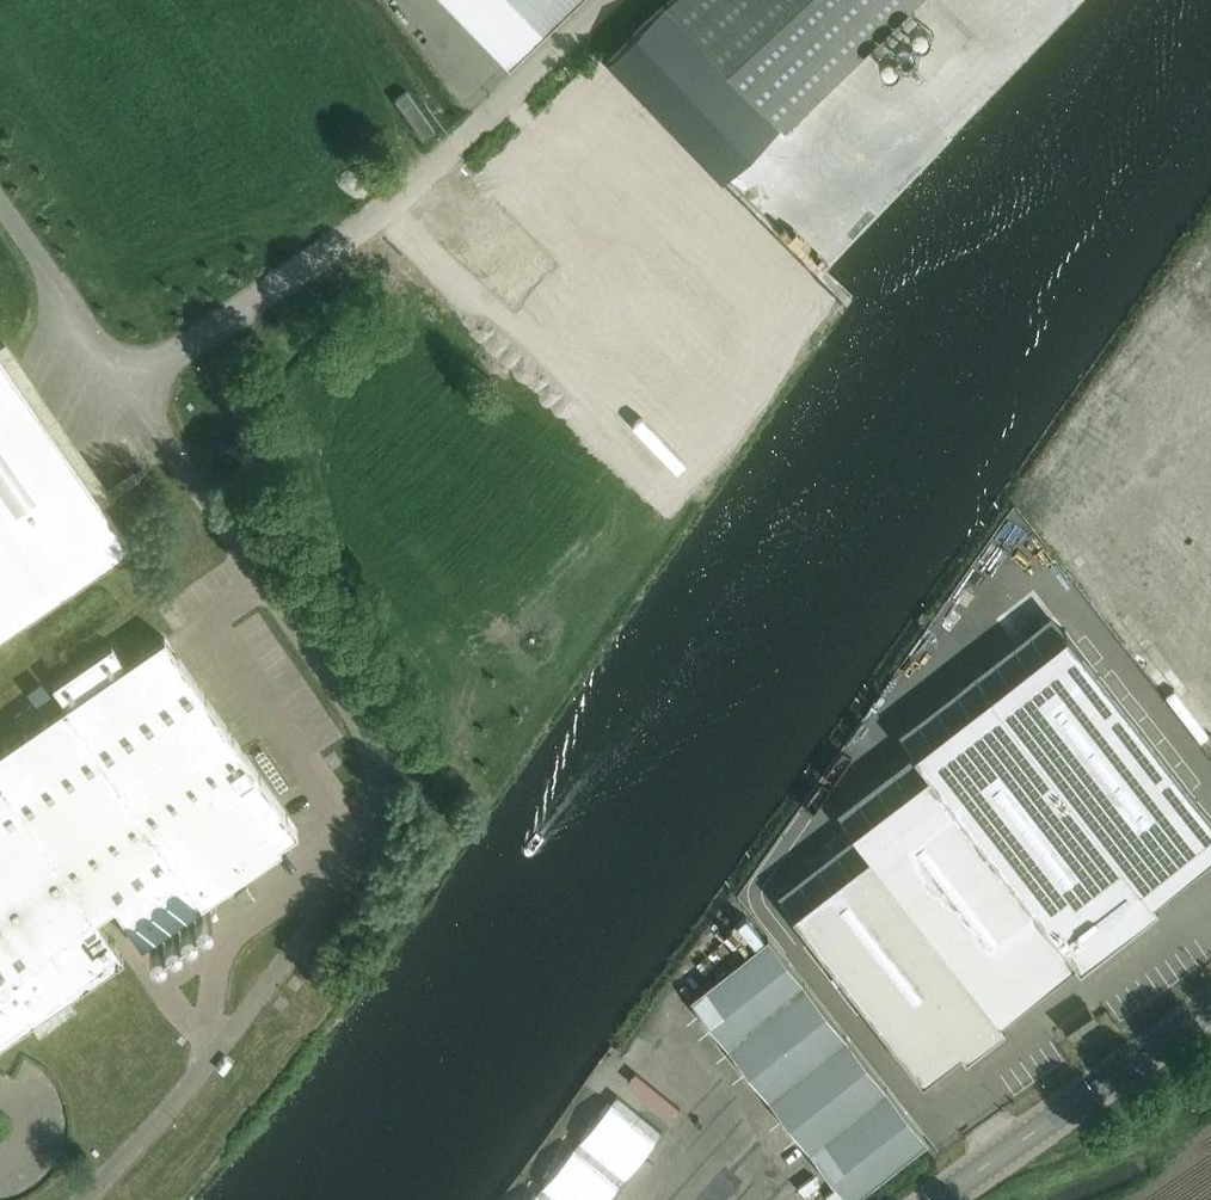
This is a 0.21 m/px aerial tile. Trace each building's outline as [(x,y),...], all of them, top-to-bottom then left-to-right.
[(504,54),(560,0),(453,0),(504,54)] [(666,3),(776,116),(896,0),(669,0),(666,3)] [(130,544),(0,356),(0,634),(130,544)] [(1210,376),(1210,368),(1199,363),(1193,378),(1208,384),(1210,376)] [(1112,566),(1128,592),(1143,583),(1127,557),(1112,566)] [(790,910),(916,1070),(921,1077),(959,1047),(964,1053),(1004,1022),(999,1016),(1073,958),(1078,964),(1157,903),(1152,896),(1210,850),(1210,816),(1065,629),(911,749),(926,767),(849,827),(853,831),(867,850),(790,910)] [(125,663),(112,644),(54,684),(66,702),(0,748),(0,1040),(123,955),(95,915),(114,902),(142,943),(280,847),(277,843),(298,828),(165,636),(125,663)] [(1193,736),(1210,755),(1210,730),(1206,724),(1193,736)] [(210,916),(209,911),(205,908),(199,909),(196,914),(197,919),(202,922),(207,921),(210,916)] [(195,927),(193,922),(189,919),(183,920),(180,924),(182,930),(186,933),(192,932),(195,927)] [(179,938),(178,932),(173,929),(168,931),(165,935),(166,941),(170,944),(176,942),(179,938)] [(926,1140),(766,936),(689,997),(836,1185),(825,1194),(830,1199),(859,1199),(856,1196),(926,1140)] [(163,949),(162,943),(157,940),(152,941),(149,946),(150,951),(155,954),(160,953),(163,949)] [(1070,1035),(1096,1017),(1085,1002),(1059,1020),(1070,1035)] [(553,1199),(567,1199),(586,1178),(564,1158),(538,1187),(553,1199)]
